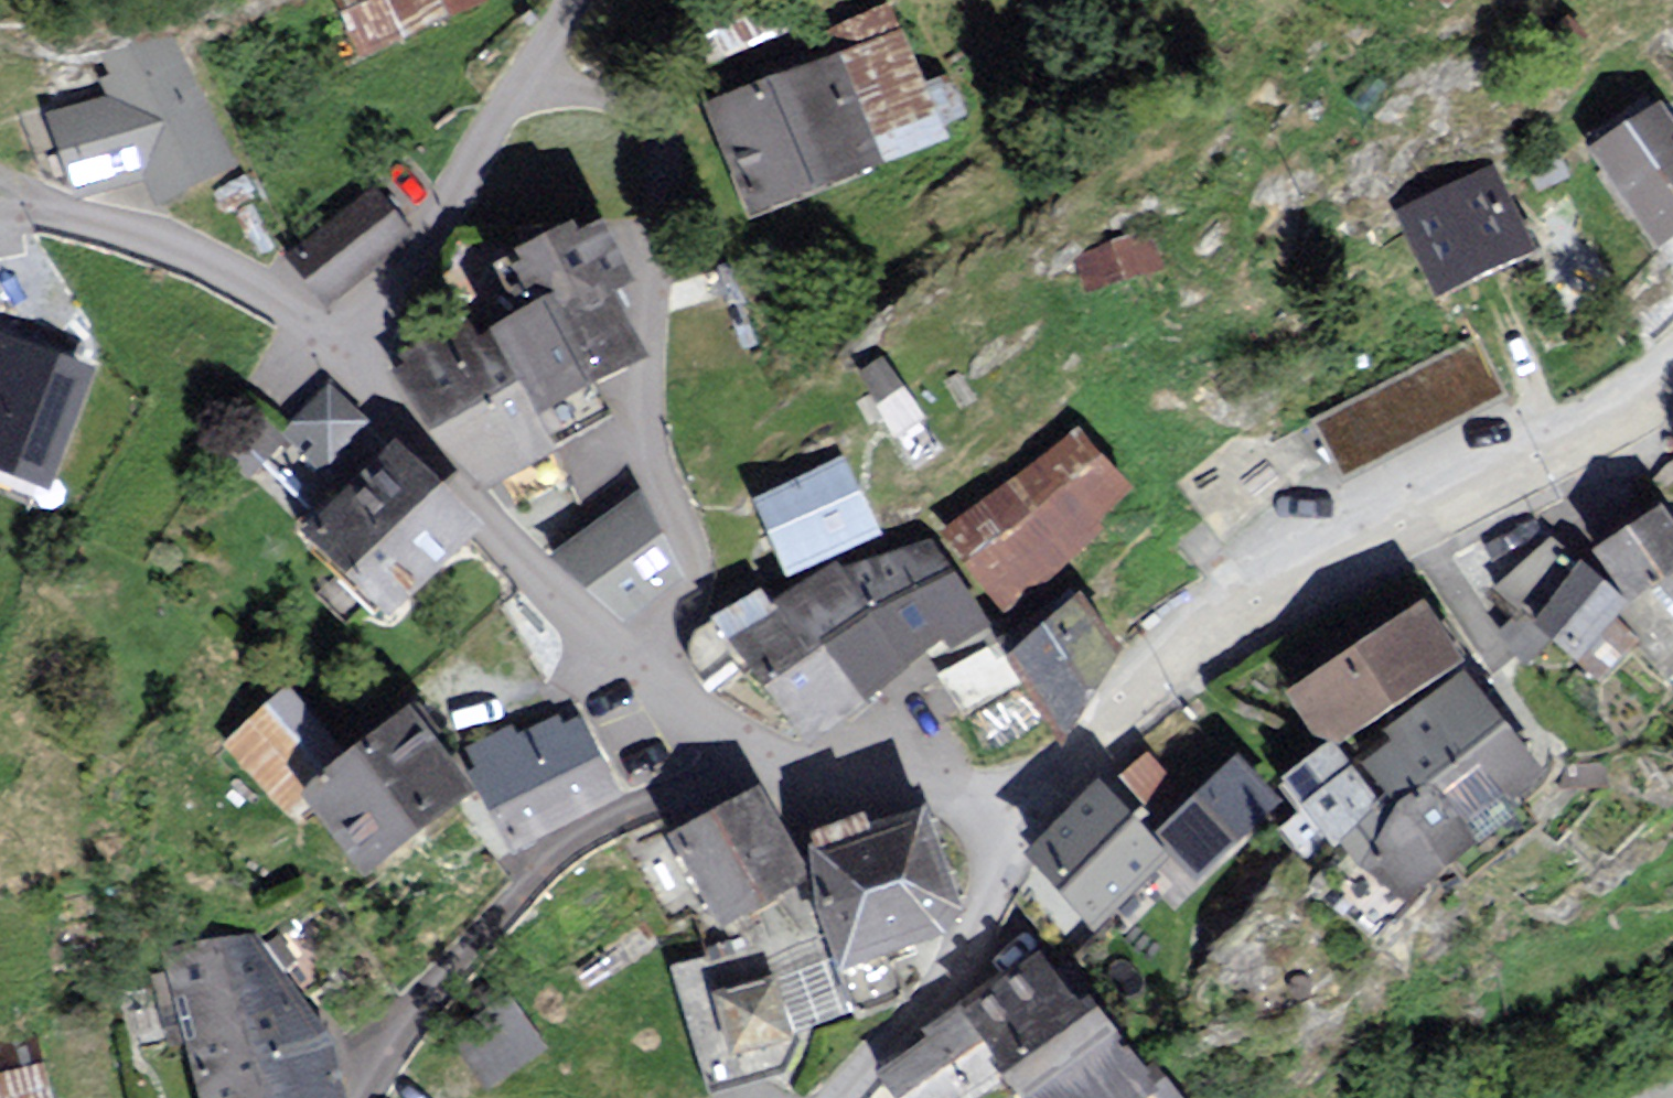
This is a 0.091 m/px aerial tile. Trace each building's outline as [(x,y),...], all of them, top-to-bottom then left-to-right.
[(359,55),(483,5),(481,0),(337,0),(359,55)] [(839,41),(699,93),(746,218),(886,167),(839,41)] [(102,93),(45,114),(77,201),(145,177),(155,205),(238,175),(174,45),(92,61),(102,93)] [(1591,145),(1648,252),(1672,239),(1672,124),(1663,106),(1591,145)] [(1507,168),(1399,217),(1439,306),(1547,257),(1507,168)] [(374,187),(288,254),(329,306),(415,238),(374,187)] [(495,272),(520,321),(556,303),(600,390),(645,368),(613,304),(637,291),(606,230),(582,242),(576,231),(495,272)] [(1142,231),(1074,258),(1089,296),(1157,269),(1142,231)] [(520,321),(495,337),(539,426),(600,390),(556,303),(520,321)] [(5,407),(0,420),(0,483),(48,499),(99,352),(3,319),(0,327),(0,405),(5,407)] [(484,321),(393,376),(430,440),(485,495),(558,459),(539,426),(495,337),(484,321)] [(1473,343),(1311,426),(1340,482),(1502,398),(1473,343)] [(881,356),(852,375),(901,450),(930,431),(881,356)] [(328,374),(280,424),(323,464),(371,414),(328,374)] [(1072,422),(931,537),(1000,621),(1108,533),(1098,521),(1132,494),(1072,422)] [(749,504),(785,586),(886,542),(850,460),(749,504)] [(643,495),(552,560),(619,629),(682,581),(643,495)] [(1591,558),(1627,609),(1621,617),(1669,681),(1672,677),(1672,529),(1661,508),(1591,558)] [(928,542),(842,572),(874,622),(955,580),(928,542)] [(1580,565),(1534,627),(1578,668),(1621,617),(1627,609),(1580,565)] [(838,566),(773,607),(808,663),(825,653),(874,622),(842,572),(838,566)] [(990,634),(955,580),(874,622),(825,653),(865,707),(942,647),(953,657),(990,634)] [(1087,584),(1001,650),(1064,731),(1150,665),(1087,584)] [(764,593),(705,623),(759,691),(808,663),(773,607),(764,593)] [(1430,613),(1290,700),(1328,753),(1468,673),(1430,613)] [(1474,673),(1386,738),(1394,749),(1367,769),(1395,806),(1351,838),(1410,916),(1529,827),(1517,811),(1555,783),(1474,673)] [(289,690),(222,747),(285,821),(302,806),(352,764),(289,690)] [(412,712),(352,764),(302,806),(362,895),(476,803),(412,712)] [(489,732),(463,744),(511,845),(617,796),(581,720),(567,727),(562,718),(518,738),(514,732),(494,741),(489,732)] [(1370,806),(1328,753),(1286,786),(1329,839),(1370,806)] [(1150,754),(1103,796),(1135,832),(1182,790),(1150,754)] [(1239,757),(1155,835),(1202,885),(1286,807),(1239,757)] [(1098,789),(1020,861),(1093,939),(1170,867),(1135,832),(1103,796),(1098,789)] [(758,791),(667,843),(722,938),(812,886),(758,791)] [(925,816),(812,849),(835,961),(841,981),(941,946),(960,917),(925,816)] [(168,951),(197,1097),(344,1097),(334,1047),(264,930),(168,951)] [(881,1078),(894,1097),(980,1097),(1002,1084),(1010,1097),(1154,1097),(1098,1008),(1084,1017),(1047,957),(924,1034),(932,1046),(881,1078)] [(835,961),(713,997),(731,1054),(852,1018),(841,981),(835,961)] [(32,1034),(0,1042),(0,1097),(48,1097),(32,1034)]
